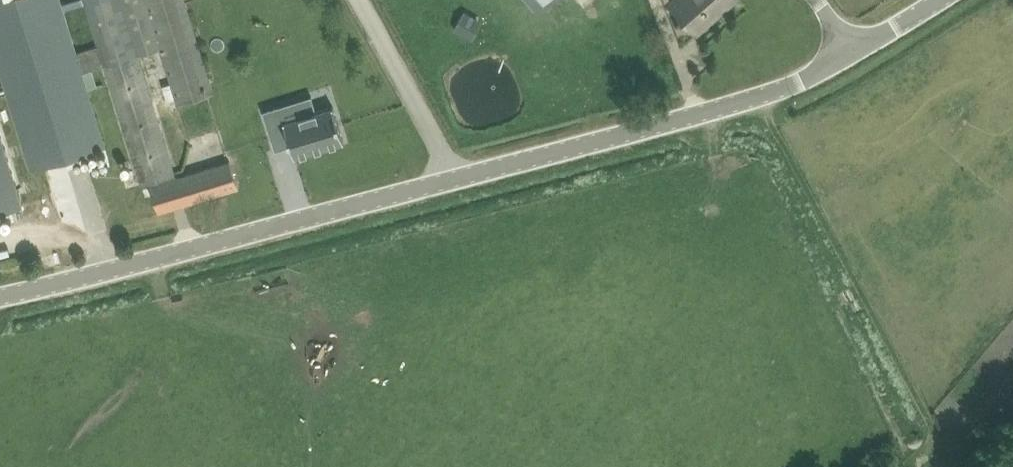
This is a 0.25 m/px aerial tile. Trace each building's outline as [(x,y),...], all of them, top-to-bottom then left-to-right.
[(97,45),(77,51),(61,0),(53,0),(0,16),(0,69),(31,169),(46,164),(86,152),(106,146),(83,71),(104,64),(141,184),(149,181),(176,173),(165,139),(162,127),(155,104),(154,102),(139,54),(160,48),(171,82),(175,97),(175,98),(177,104),(214,92),(188,7),(186,0),(84,0),(97,45)] [(671,1),(698,31),(733,0),(673,0),(671,1)] [(468,36),(479,17),(465,10),(454,29),(468,36)] [(264,113),(277,151),(292,145),(296,157),(345,139),(333,105),(285,122),(280,107),(264,113)] [(23,205),(20,196),(21,196),(21,194),(20,195),(16,184),(17,183),(17,182),(16,182),(13,172),(14,172),(13,170),(12,171),(9,160),(10,160),(10,158),(9,159),(5,148),(6,148),(6,146),(5,147),(2,136),(2,135),(1,135),(0,131),(0,212),(23,205)] [(150,185),(159,212),(238,187),(230,160),(150,185)]
